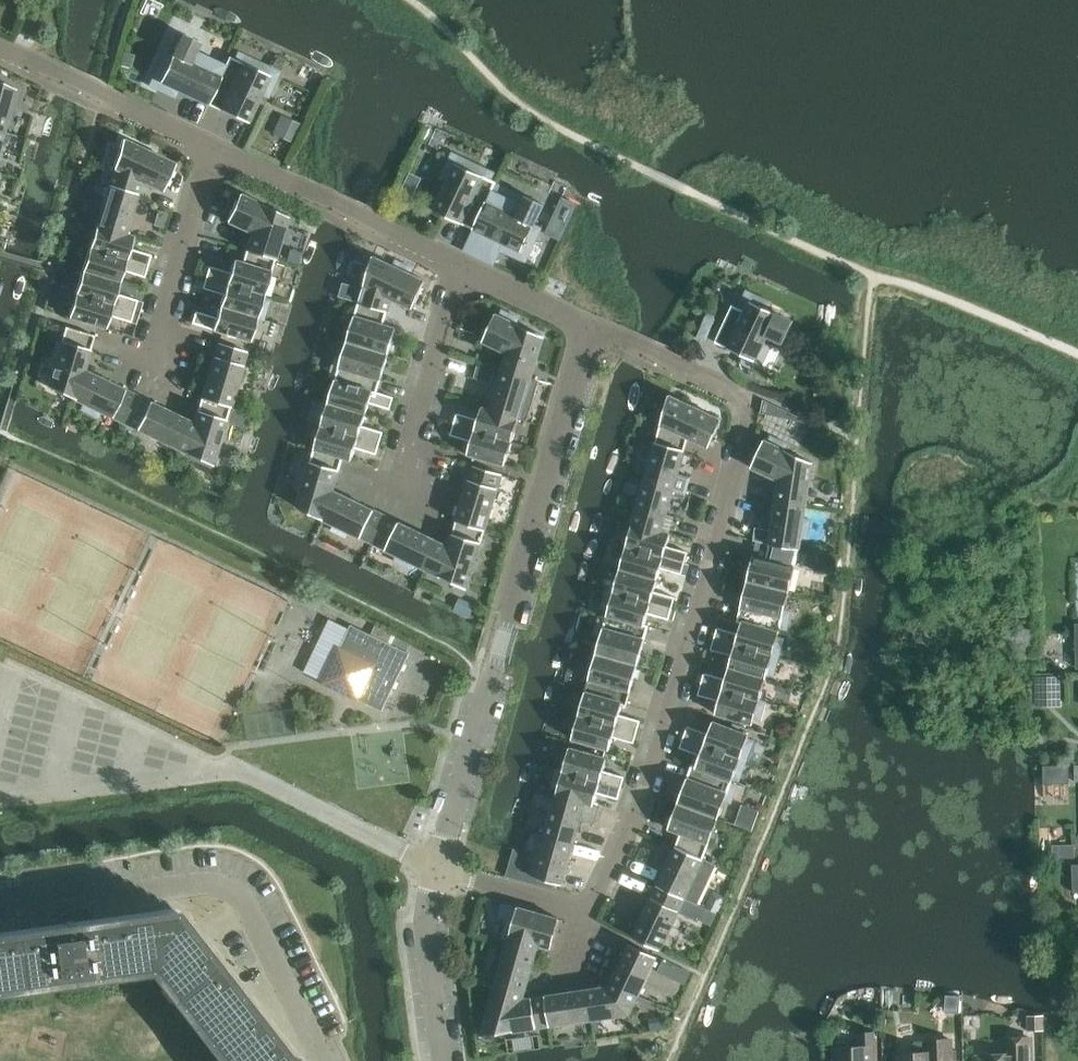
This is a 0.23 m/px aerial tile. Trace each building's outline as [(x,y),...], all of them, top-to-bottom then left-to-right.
[(226,65),(225,64),(195,50),(199,42),(182,35),(172,55),(165,52),(157,69),(164,72),(159,82),(161,83),(157,90),(175,98),(178,90),(207,104),(226,65)] [(134,53),(123,50),(119,64),(130,67),(134,53)] [(226,65),(207,104),(247,123),(261,94),(268,98),(276,80),(269,77),(269,75),(260,71),(263,64),(238,52),(234,59),(229,57),(225,64),(226,65)] [(4,131),(15,89),(0,81),(0,130),(4,131)] [(298,123),(281,115),(273,133),(290,141),(298,123)] [(108,185),(137,194),(141,181),(162,191),(175,164),(122,139),(108,185)] [(474,229),(496,182),(492,180),(495,173),(469,160),(466,168),(456,163),(456,164),(448,161),(440,178),(447,182),(434,211),(474,229)] [(549,192),(560,197),(566,186),(554,180),(549,192)] [(496,182),(474,229),(503,243),(500,250),(517,258),(520,251),(522,252),(526,242),(533,245),(542,228),(534,225),(544,204),(526,196),(526,197),(497,183),(497,182),(496,182)] [(137,194),(108,185),(96,226),(125,234),(137,194)] [(246,250),(275,259),(288,216),(239,194),(226,221),(251,233),(246,250)] [(89,248),(147,266),(151,255),(130,249),(134,236),(125,234),(96,226),(89,248)] [(82,271),(120,282),(123,271),(144,277),(147,266),(89,248),(82,271)] [(205,277),(264,295),(275,259),(246,250),(242,263),(233,260),(230,273),(209,266),(205,277)] [(359,302),(387,311),(391,299),(413,309),(426,281),(410,274),(413,268),(396,260),(393,266),(373,256),(359,302)] [(75,293),(134,311),(137,300),(116,294),(120,282),(82,271),(75,293)] [(219,306),(263,319),(269,301),(262,299),(264,295),(205,277),(202,288),(223,295),(219,306)] [(68,317),(106,328),(110,316),(130,322),(134,311),(75,293),(68,317)] [(745,311),(732,305),(715,342),(755,361),(756,360),(763,363),(771,346),(764,342),(767,335),(783,343),(793,321),(769,310),(772,302),(755,294),(751,302),(750,301),(745,311)] [(387,311),(359,302),(347,341),(389,354),(396,328),(383,325),(387,311)] [(263,319),(219,306),(216,318),(195,311),(191,323),(250,341),(257,318),(263,320),(263,319)] [(502,370),(531,379),(544,337),(517,324),(519,318),(502,310),(499,316),(495,314),(483,341),(507,353),(502,370)] [(47,386),(74,399),(83,370),(84,370),(94,335),(65,327),(47,386)] [(267,351),(269,344),(260,341),(258,349),(267,351)] [(389,354),(347,341),(341,359),(335,357),(330,376),(336,378),(335,381),(377,393),(377,392),(389,354)] [(201,398),(230,406),(247,351),(218,342),(201,398)] [(124,423),(137,396),(84,370),(83,370),(74,399),(83,403),(80,409),(98,418),(100,412),(124,423)] [(531,379),(502,370),(490,409),(490,410),(519,419),(531,379)] [(328,403),(366,414),(369,403),(390,409),(394,397),(377,392),(377,393),(335,381),(328,403)] [(816,384),(815,395),(826,396),(827,385),(816,384)] [(655,442),(684,450),(687,441),(709,447),(722,420),(669,395),(655,442)] [(175,448),(188,420),(137,396),(124,423),(175,448)] [(230,406),(201,398),(193,423),(188,420),(175,448),(212,466),(230,406)] [(782,417),(784,409),(763,400),(760,412),(782,417)] [(366,414),(328,403),(321,426),(380,443),(383,432),(363,426),(366,414)] [(454,424),(512,442),(519,419),(490,410),(490,409),(482,407),(478,419),(457,413),(454,424)] [(242,410),(237,425),(245,428),(250,412),(242,410)] [(467,454),(505,465),(512,442),(454,424),(450,435),(471,441),(467,454)] [(380,443),(321,426),(314,448),(344,457),(343,458),(352,460),(356,448),(376,454),(380,443)] [(776,502),(806,507),(812,462),(785,450),(788,444),(771,436),(768,442),(764,440),(751,467),(779,480),(776,502)] [(644,483),(673,491),(685,494),(689,480),(677,477),(684,450),(655,442),(644,483)] [(333,490),(333,491),(343,458),(344,457),(314,448),(297,506),(324,519),(333,490)] [(457,521),(486,529),(502,474),(473,465),(457,520),(457,521)] [(630,474),(626,491),(640,494),(644,477),(630,474)] [(673,491),(644,483),(632,524),(661,532),(661,531),(673,491)] [(333,490),(324,519),(374,544),(387,516),(342,495),(333,491),(333,490)] [(806,507),(776,502),(769,544),(799,549),(801,537),(808,538),(810,520),(804,519),(806,507)] [(425,568),(438,541),(387,516),(374,544),(397,555),(394,561),(411,569),(414,563),(425,568)] [(486,529),(457,521),(457,520),(449,546),(438,541),(425,568),(467,589),(486,529)] [(626,546),(685,563),(688,552),(667,546),(670,534),(661,531),(661,532),(632,524),(626,546)] [(747,581),(789,592),(799,549),(769,544),(766,558),(753,555),(747,581)] [(620,569),(657,580),(660,568),(682,574),(683,568),(685,563),(626,546),(620,569)] [(657,580),(620,569),(613,591),(613,592),(672,608),(675,597),(654,591),(657,580)] [(789,592),(747,581),(737,621),(780,632),(780,628),(787,630),(791,611),(785,610),(789,592)] [(607,614),(649,626),(645,624),(648,613),(669,619),(671,613),(672,608),(613,592),(613,591),(607,589),(602,608),(608,610),(607,614)] [(596,653),(638,665),(649,626),(607,614),(606,617),(600,615),(594,634),(601,636),(596,653)] [(780,632),(737,621),(741,622),(739,634),(717,627),(714,639),(779,657),(784,639),(778,637),(780,632)] [(321,683),(358,701),(359,700),(382,711),(410,653),(350,624),(339,647),(338,646),(337,649),(330,645),(324,657),(332,661),(321,683)] [(729,667),(766,678),(767,674),(774,676),(779,657),(714,639),(711,650),(732,656),(729,667)] [(638,665),(596,653),(585,693),(622,703),(622,704),(627,705),(638,665)] [(766,678),(729,667),(725,679),(704,673),(701,684),(760,701),(760,700),(766,678)] [(1058,679),(1034,679),(1035,709),(1059,709),(1058,679)] [(760,701),(701,684),(698,695),(719,701),(715,713),(753,724),(754,719),(761,721),(766,702),(760,700),(760,701)] [(578,715),(637,732),(640,721),(619,715),(622,704),(622,703),(585,693),(578,715)] [(637,732),(578,715),(572,739),(609,749),(613,737),(634,743),(637,732)] [(683,737),(741,758),(749,735),(713,721),(708,734),(687,726),(683,737)] [(741,758),(683,737),(679,747),(700,755),(696,766),(732,780),(741,758)] [(563,771),(621,788),(624,777),(603,771),(607,758),(569,748),(563,770),(563,771)] [(677,803),(718,818),(725,801),(731,803),(738,785),(731,783),(732,780),(696,766),(692,764),(677,803)] [(563,771),(563,770),(556,768),(551,788),(557,790),(556,794),(585,802),(585,803),(594,805),(597,793),(618,799),(621,788),(563,771)] [(545,835),(574,843),(580,819),(595,824),(600,807),(594,805),(585,803),(585,802),(556,794),(545,835)] [(746,802),(738,822),(755,828),(762,809),(746,802)] [(676,846),(703,859),(718,818),(677,803),(668,828),(681,833),(676,846)] [(574,843),(545,835),(533,876),(550,881),(562,884),(574,843)] [(703,859),(676,846),(675,848),(663,842),(656,857),(668,862),(657,884),(685,898),(703,859)] [(1052,858),(1074,858),(1074,845),(1052,845),(1052,858)] [(553,889),(555,882),(550,881),(533,876),(531,883),(553,889)] [(633,936),(660,950),(685,898),(657,884),(633,936)] [(706,907),(716,912),(717,912),(720,906),(709,901),(706,907)] [(174,913),(91,925),(89,910),(87,909),(89,906),(88,905),(86,908),(85,909),(83,911),(82,913),(80,914),(78,915),(74,918),(70,919),(65,920),(61,920),(58,920),(54,919),(53,920),(56,922),(57,930),(0,938),(0,987),(153,965),(227,1060),(289,1060),(174,913)] [(699,918),(710,923),(716,912),(706,907),(705,906),(699,918)] [(507,943),(536,951),(538,944),(551,948),(560,919),(517,907),(513,922),(507,920),(501,939),(508,941),(507,943)] [(536,951),(507,943),(496,983),(525,992),(536,951)] [(611,982),(638,995),(657,956),(629,943),(611,982)] [(655,986),(668,960),(660,956),(648,982),(655,986)] [(685,984),(690,972),(681,967),(675,979),(685,984)] [(588,989),(592,1019),(629,1014),(638,995),(611,982),(609,986),(588,989)] [(525,992),(496,983),(481,1036),(550,1026),(546,996),(523,999),(525,992)] [(546,996),(550,1026),(592,1019),(588,989),(546,996)] [(1042,1015),(1028,1015),(1028,1030),(1042,1029),(1042,1015)] [(834,1060),(874,1060),(874,1034),(859,1034),(860,1048),(834,1049),(834,1060)] [(976,1058),(976,1060),(1031,1060),(1030,1039),(1010,1040),(1010,1055),(982,1056),(982,1058),(976,1058)] [(897,1055),(897,1060),(950,1060),(950,1050),(950,1041),(927,1041),(927,1042),(915,1043),(911,1047),(912,1054),(897,1055)]
